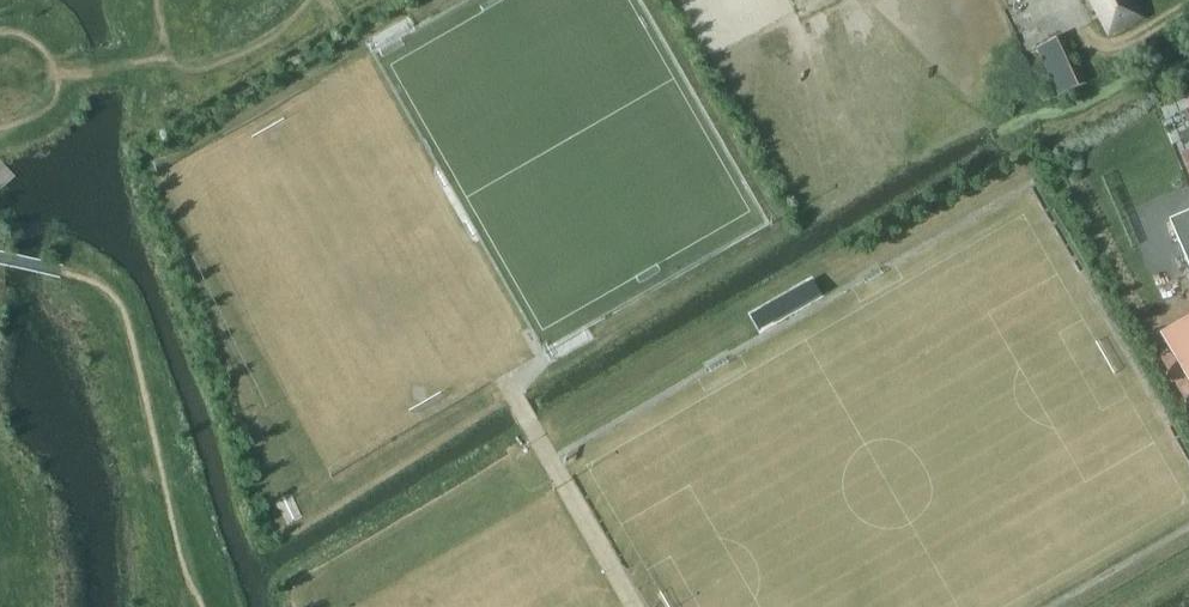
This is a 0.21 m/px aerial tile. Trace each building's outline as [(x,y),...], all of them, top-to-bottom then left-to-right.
[(1107,35),(1141,18),(1132,0),(1089,0),(1107,35)] [(1057,98),(1086,85),(1063,36),(1035,48),(1057,98)] [(1168,219),(1188,269),(1188,210),(1168,219)] [(760,334),(824,302),(814,283),(750,314),(760,334)] [(1160,335),(1188,384),(1188,318),(1160,335)]
